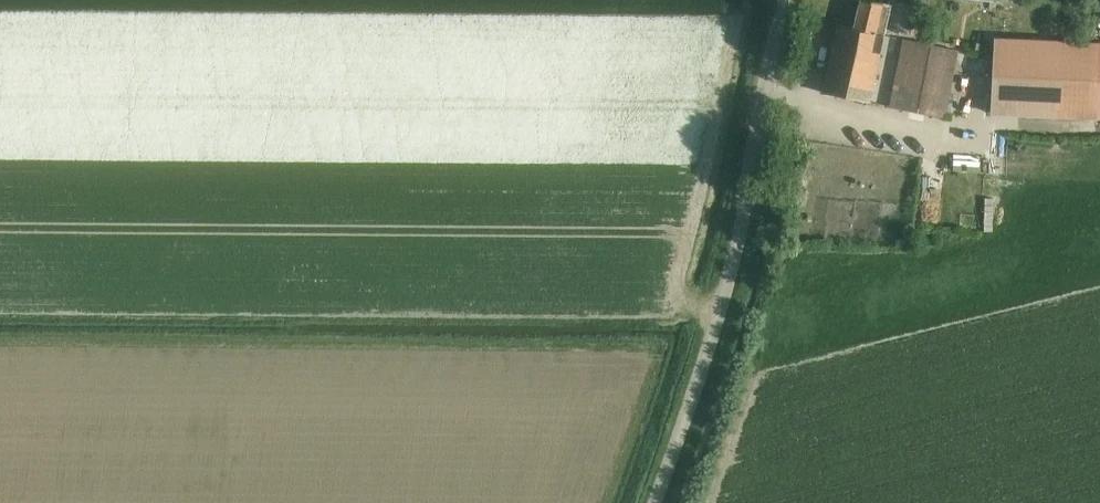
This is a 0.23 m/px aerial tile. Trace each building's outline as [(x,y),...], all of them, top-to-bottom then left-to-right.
[(889,1),(884,0),(857,0),(852,24),(836,21),(822,89),(869,99),(889,1)] [(943,116),(958,47),(902,35),(887,104),(943,116)] [(993,37),(991,75),(989,113),(1096,118),(1098,80),(1058,78),(1060,40),(993,37)]
